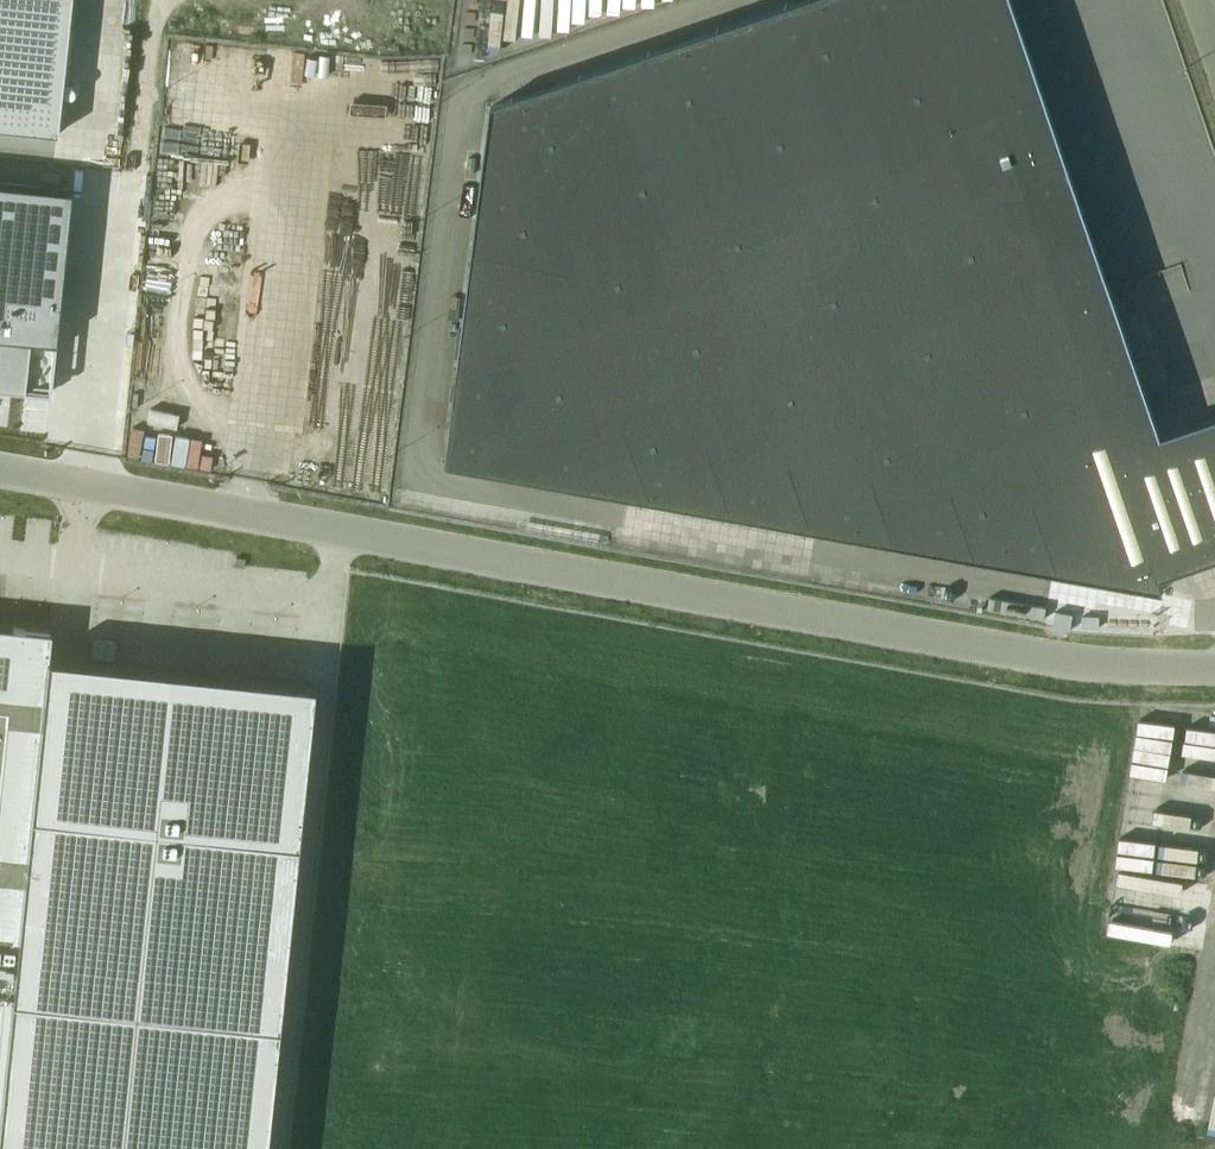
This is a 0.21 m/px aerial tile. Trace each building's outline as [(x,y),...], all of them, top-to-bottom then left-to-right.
[(57,136),(71,0),(0,0),(0,130),(57,136)] [(1159,576),(1214,557),(1214,416),(1139,442),(1099,326),(1105,324),(1095,294),(1089,296),(988,0),(800,0),(510,99),(447,461),(1163,589),(1159,576)] [(0,183),(0,388),(51,394),(71,190),(0,183)] [(0,629),(0,1148),(268,1148),(315,687),(47,659),(49,635),(0,629)] [(1188,741),(1184,767),(1214,771),(1214,731),(1159,723),(1157,737),(1188,741)] [(1153,936),(1154,900),(1125,900),(1125,935),(1153,936)]
